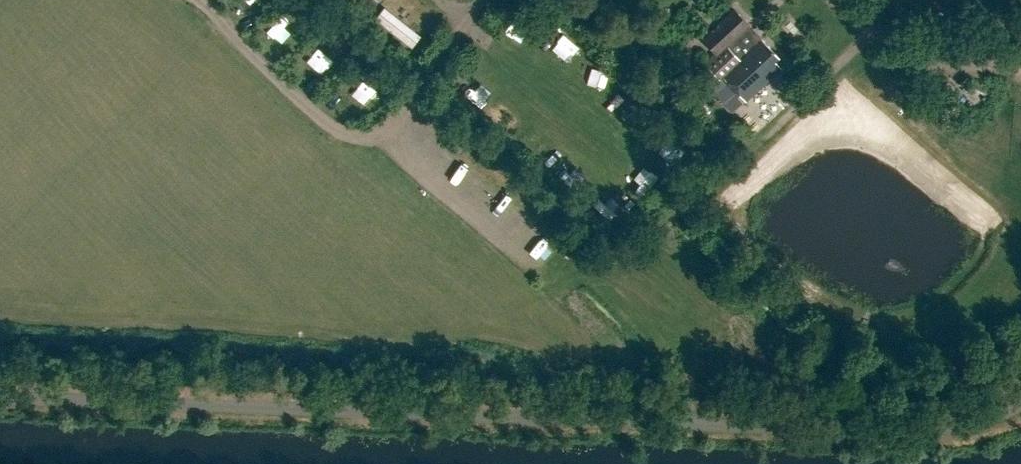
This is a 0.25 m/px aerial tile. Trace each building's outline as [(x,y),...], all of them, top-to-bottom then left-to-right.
[(416,7),(394,32),(404,40),(426,15),(416,7)] [(702,40),(715,54),(704,63),(720,80),(723,77),(745,102),(781,68),(775,61),(779,57),(735,10),(702,40)] [(470,69),(457,88),(473,98),(485,79),(470,69)]
